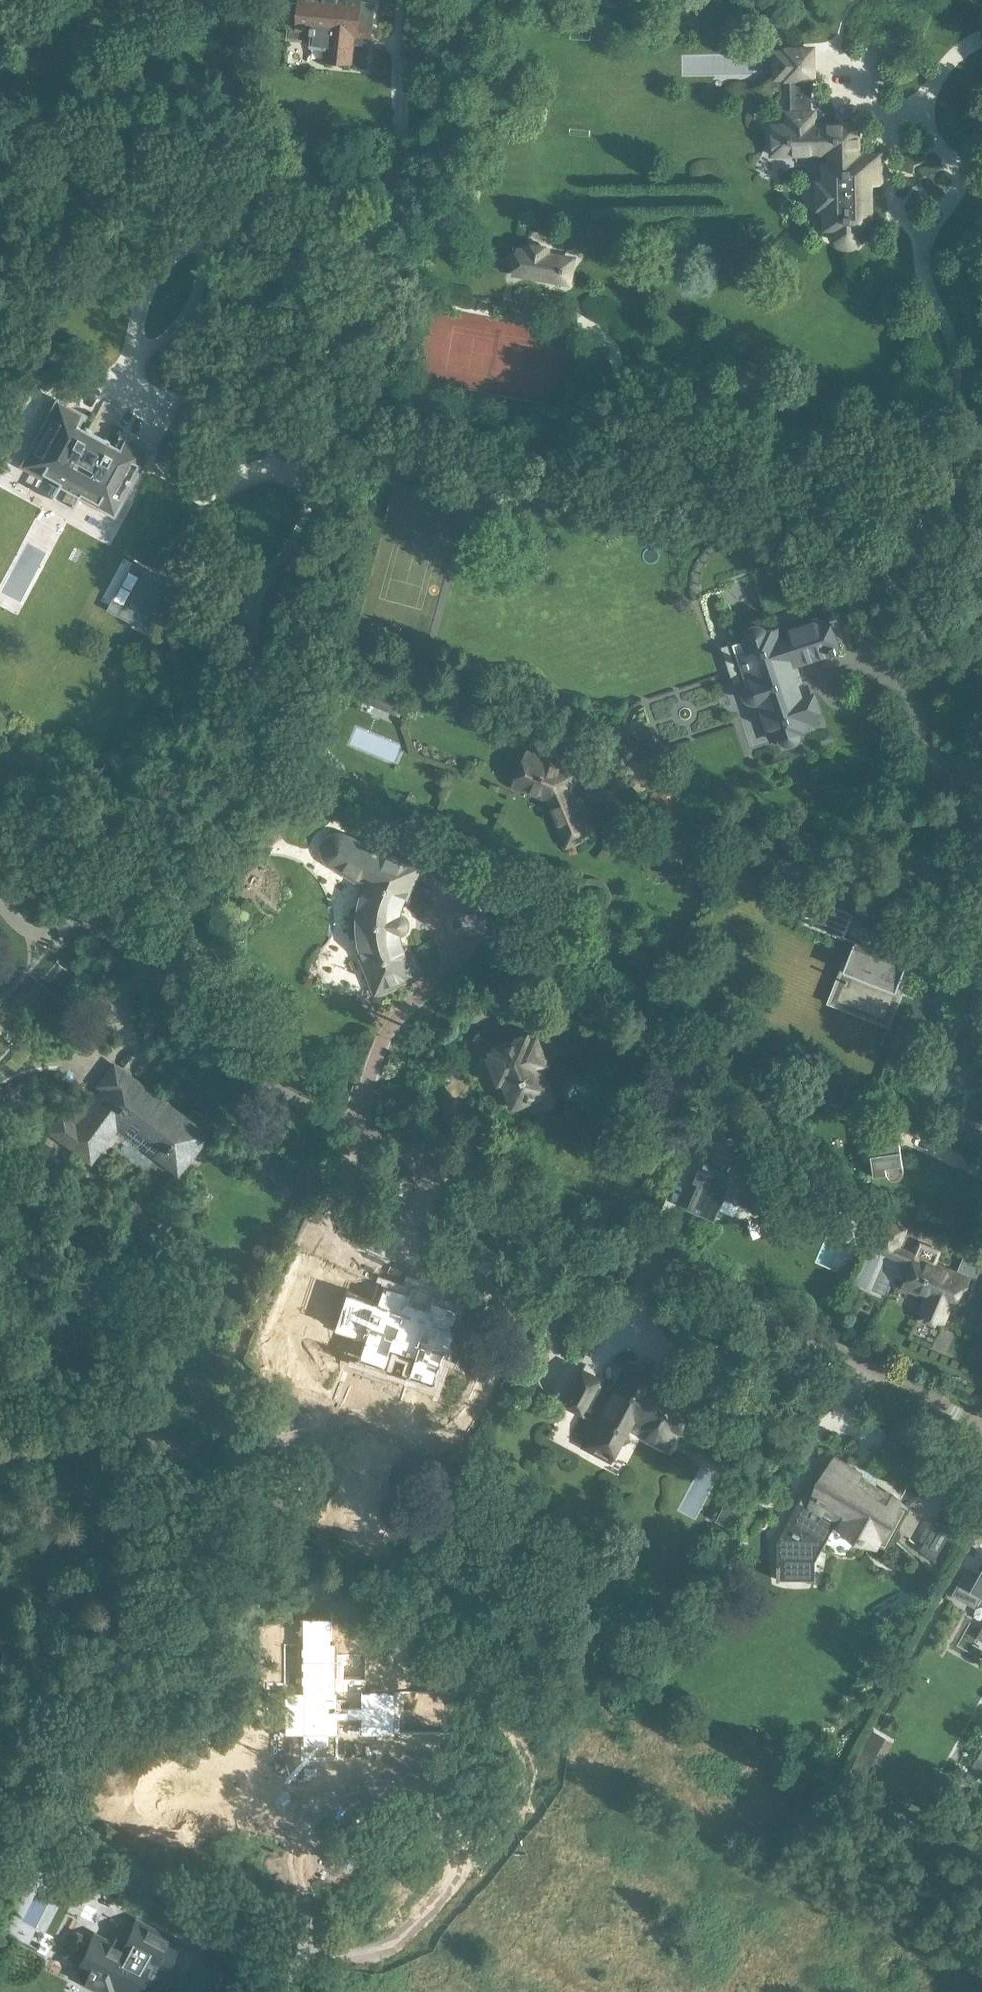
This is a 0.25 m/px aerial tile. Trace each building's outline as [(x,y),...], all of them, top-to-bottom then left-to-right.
[(297,27),(311,28),(310,31),(314,32),(313,43),(327,44),(326,59),(350,61),(353,33),(370,35),(371,24),(358,23),(360,0),(300,0),(297,27)] [(864,228),(864,225),(872,225),(871,181),(875,180),(874,155),(854,156),(853,123),(810,124),(810,112),(806,112),(805,77),(809,77),(809,48),(783,49),(783,78),(787,77),(787,83),(797,83),(798,107),(787,107),(787,112),(784,112),(784,125),(768,125),(769,153),(830,151),(830,161),(823,161),(823,181),(817,181),(817,207),(824,207),(824,226),(832,226),(832,229),(833,231),(833,233),(834,235),(836,238),(837,239),(839,241),(841,242),(843,243),(845,244),(847,244),(849,245),(851,244),(853,244),(855,243),(856,242),(858,241),(860,239),(861,237),(862,235),(863,233),(864,230),(864,228)] [(511,275),(572,287),(578,256),(550,251),(551,246),(525,241),(524,246),(517,245),(511,275)] [(83,422),(56,407),(21,471),(57,491),(55,494),(75,506),(77,502),(112,521),(147,456),(122,442),(112,460),(74,439),(83,422)] [(176,581),(151,568),(123,618),(148,631),(176,581)] [(771,606),(757,611),(759,611),(763,624),(757,624),(746,627),(743,639),(728,643),(742,687),(740,696),(748,707),(758,708),(771,747),(776,745),(778,750),(789,751),(798,750),(801,744),(803,737),(816,733),(815,728),(822,727),(820,720),(825,719),(818,694),(806,698),(797,669),(843,656),(828,612),(803,618),(800,607),(777,614),(771,606)] [(374,703),(381,688),(374,685),(372,689),(371,689),(367,700),(374,703)] [(405,698),(395,694),(388,709),(399,714),(404,702),(405,698)] [(569,831),(575,844),(587,839),(586,837),(595,833),(579,796),(578,797),(579,799),(573,801),(569,792),(578,772),(528,751),(524,761),(521,763),(517,771),(518,775),(515,784),(537,794),(539,788),(556,795),(552,806),(564,833),(569,831)] [(639,793),(649,786),(638,772),(628,779),(639,793)] [(393,840),(411,848),(418,832),(400,824),(393,840)] [(417,867),(348,837),(346,836),(344,836),(342,835),(340,835),(337,836),(333,838),(330,841),(328,845),(328,847),(327,849),(327,851),(328,854),(329,858),(331,860),(333,862),(368,885),(364,897),(361,909),(360,918),(359,927),(360,936),(361,945),(364,953),(370,971),(374,970),(381,990),(413,978),(406,958),(409,956),(404,944),(401,932),(406,930),(406,917),(402,916),(405,905),(411,892),(407,890),(417,867)] [(809,896),(788,888),(778,912),(799,921),(851,941),(827,1002),(887,1026),(880,1044),(882,1044),(889,1027),(890,1027),(903,993),(913,998),(914,996),(896,989),(907,962),(844,937),(853,913),(809,896)] [(19,1041),(2,1025),(0,1028),(0,1050),(7,1055),(19,1041)] [(488,1049),(489,1053),(485,1055),(496,1083),(501,1081),(511,1106),(523,1101),(527,1103),(535,1100),(537,1095),(549,1090),(537,1062),(543,1059),(534,1037),(520,1043),(517,1037),(488,1049)] [(220,1144),(134,1079),(133,1080),(118,1068),(113,1063),(97,1085),(101,1088),(74,1125),(61,1115),(49,1131),(88,1161),(91,1157),(91,1156),(114,1126),(122,1132),(129,1123),(181,1163),(169,1178),(171,1180),(205,1135),(219,1146),(220,1144)] [(693,1180),(692,1179),(680,1207),(694,1213),(695,1210),(710,1217),(719,1194),(749,1207),(761,1177),(719,1160),(727,1142),(693,1128),(684,1152),(702,1159),(693,1180)] [(897,1129),(859,1134),(861,1148),(870,1146),(871,1160),(866,1161),(868,1176),(887,1173),(889,1177),(892,1179),(896,1179),(900,1178),(902,1175),(903,1170),(897,1129)] [(871,1224),(877,1209),(862,1203),(856,1218),(871,1224)] [(904,1229),(882,1220),(870,1247),(908,1264),(900,1285),(923,1295),(916,1312),(924,1315),(922,1319),(932,1323),(934,1319),(941,1323),(948,1306),(954,1308),(967,1277),(896,1247),(904,1229)] [(391,1360),(426,1375),(441,1338),(446,1340),(455,1319),(449,1316),(456,1302),(422,1288),(437,1251),(399,1235),(384,1272),(346,1256),(315,1330),(352,1346),(368,1308),(406,1323),(391,1360)] [(582,1367),(562,1406),(584,1417),(586,1415),(595,1420),(581,1447),(611,1463),(634,1419),(644,1423),(637,1436),(670,1452),(679,1435),(682,1436),(684,1436),(686,1435),(688,1435),(690,1434),(692,1433),(694,1431),(696,1429),(697,1428),(698,1425),(698,1423),(699,1421),(699,1419),(698,1417),(698,1414),(697,1412),(695,1411),(694,1409),(692,1407),(684,1406),(687,1400),(662,1387),(660,1392),(652,1388),(658,1377),(627,1360),(611,1390),(601,1385),(605,1379),(582,1367)] [(883,1536),(902,1502),(811,1451),(776,1515),(774,1538),(798,1555),(801,1526),(815,1498),(883,1536)] [(946,1523),(935,1517),(926,1533),(937,1539),(946,1523)] [(977,1577),(965,1570),(951,1594),(975,1607),(981,1595),(981,1567),(977,1577)] [(395,1733),(395,1691),(366,1691),(366,1654),(336,1654),(336,1641),(301,1641),(301,1644),(284,1644),(284,1684),(284,1692),(283,1692),(283,1732),(302,1732),(302,1743),(330,1743),(330,1733),(395,1733)] [(872,1730),(851,1768),(865,1776),(886,1737),(872,1730)] [(965,1777),(974,1783),(978,1776),(979,1777),(981,1772),(981,1748),(965,1777)] [(181,1939),(135,1916),(128,1929),(115,1922),(107,1937),(93,1930),(89,1937),(75,1930),(62,1954),(76,1961),(72,1971),(82,1977),(79,1983),(98,1991),(114,1991),(134,1991),(141,1977),(151,1982),(157,1971),(163,1974),(181,1939)]
